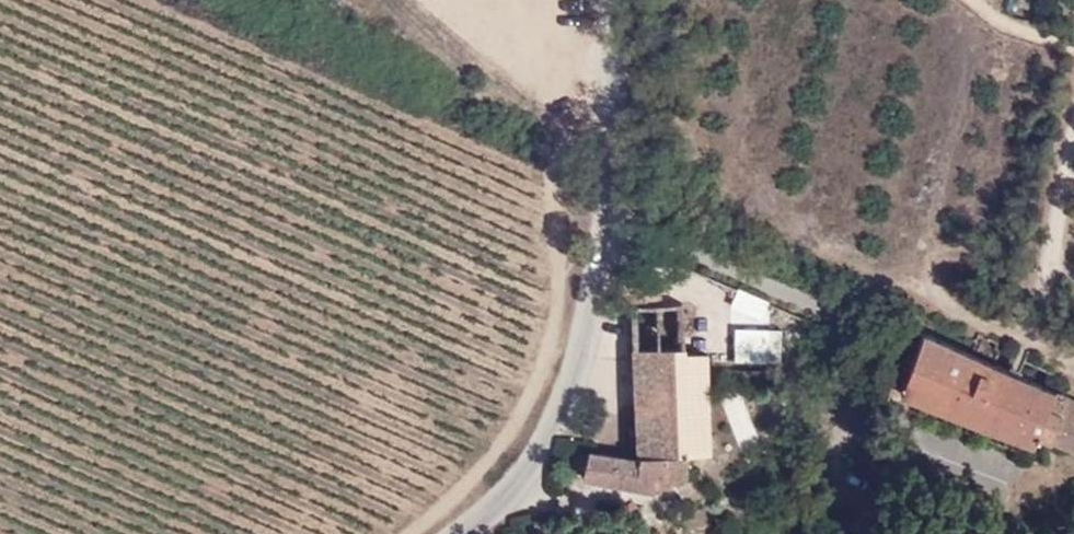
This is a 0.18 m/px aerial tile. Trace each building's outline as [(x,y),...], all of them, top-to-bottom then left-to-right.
[(633,306),(639,459),(591,451),(585,476),(650,489),(690,470),(690,451),(710,451),(708,354),(685,354),(684,304),(664,303),(662,279),(634,268),(617,271),(620,306),(633,306)] [(1009,368),(924,331),(902,389),(1035,438),(1037,432),(1073,447),(1073,397),(1009,368)]
